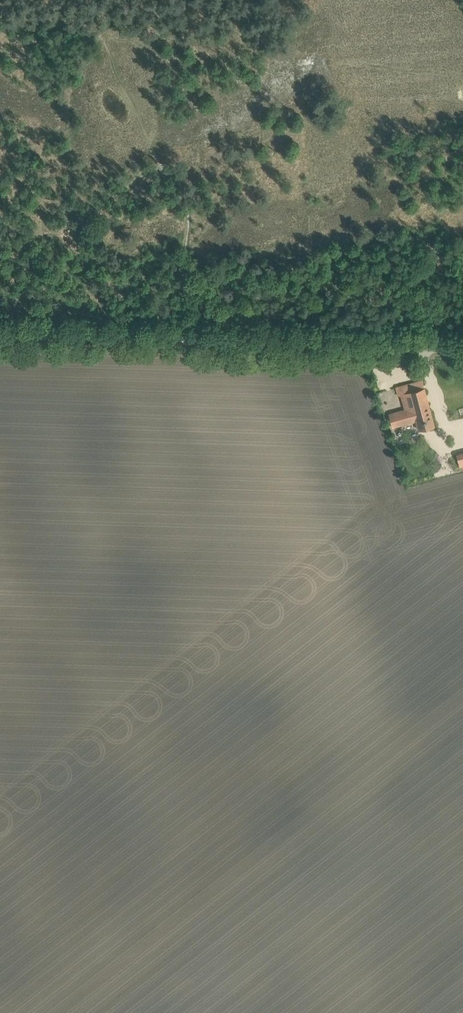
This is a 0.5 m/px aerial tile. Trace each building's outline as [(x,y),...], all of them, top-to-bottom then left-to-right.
[(435,426),(425,389),(422,380),(397,387),(399,395),(402,395),(405,409),(390,413),(393,423),(394,426),(417,420),(420,430),(435,426)] [(427,461),(427,459),(420,461),(421,469),(429,468),(431,477),(462,470),(459,453),(427,461)]
